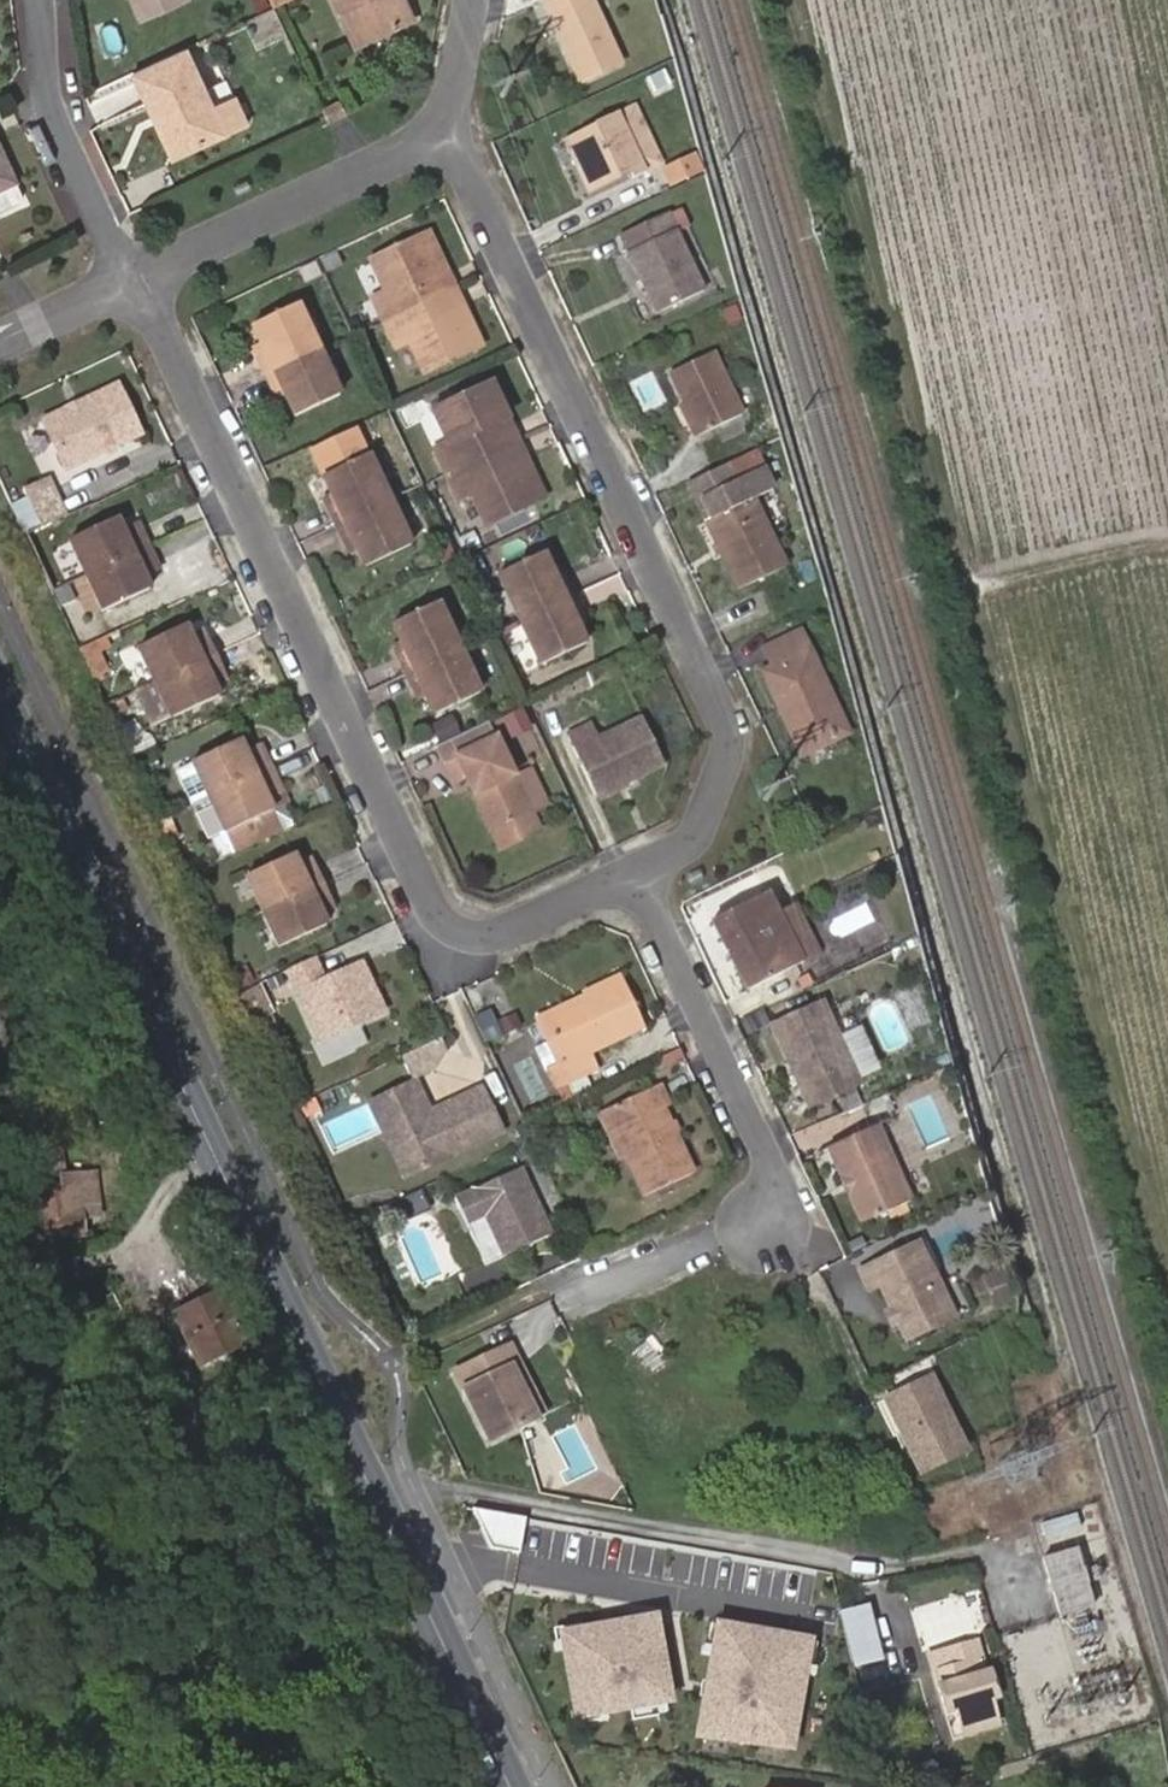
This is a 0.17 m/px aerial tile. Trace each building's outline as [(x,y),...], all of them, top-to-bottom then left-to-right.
[(142,22),(188,0),(131,0),(142,22)] [(354,46),(413,17),(404,0),(331,0),(354,46)] [(586,0),(559,0),(542,8),(577,85),(617,66),(586,0)] [(179,46),(128,71),(151,118),(156,115),(176,157),(222,135),(202,93),(179,46)] [(202,93),(222,135),(244,124),(224,83),(202,93)] [(321,110),(326,120),(345,111),(341,101),(321,110)] [(608,122),(586,133),(579,153),(589,176),(609,181),(610,181),(631,172),(634,180),(646,174),(644,171),(663,163),(638,106),(620,113),(618,111),(606,116),(608,122)] [(579,153),(586,133),(564,143),(586,192),(609,181),(589,176),(579,153)] [(12,183),(0,155),(0,188),(12,183)] [(670,190),(704,174),(696,155),(662,171),(670,190)] [(16,204),(19,196),(12,183),(0,188),(0,212),(16,204)] [(701,292),(666,216),(619,238),(654,315),(701,292)] [(382,323),(451,290),(427,236),(369,261),(384,295),(372,301),(382,323)] [(475,345),(451,290),(382,323),(394,347),(405,342),(418,371),(475,345)] [(266,378),(319,353),(299,308),(254,329),(262,346),(266,355),(258,359),(266,378)] [(266,355),(262,346),(253,349),(258,359),(266,355)] [(340,397),(319,353),(266,378),(274,395),(283,391),(288,401),(295,418),(340,397)] [(682,405),(696,436),(739,416),(711,353),(667,373),(682,405)] [(443,477),(514,443),(489,388),(432,414),(446,444),(431,451),(443,477)] [(69,411),(42,422),(64,470),(138,436),(116,389),(78,406),(81,413),(72,417),(69,411)] [(279,405),(288,401),(283,391),(274,395),(279,405)] [(689,440),(696,436),(682,405),(675,409),(689,440)] [(78,406),(69,411),(72,417),(81,413),(78,406)] [(541,500),(514,443),(443,477),(455,501),(470,494),(484,526),(541,500)] [(786,462),(778,445),(765,452),(772,468),(786,462)] [(750,505),(767,496),(748,453),(685,483),(704,525),(750,505)] [(335,526),(389,502),(367,456),(323,477),(331,493),(335,503),(326,507),(335,526)] [(67,517),(49,481),(23,493),(40,530),(67,517)] [(335,503),(331,493),(322,498),(326,507),(335,503)] [(410,546),(389,502),(335,526),(344,544),(353,540),(356,548),(366,568),(410,546)] [(780,571),(750,505),(704,525),(734,592),(780,571)] [(68,542),(85,577),(145,548),(134,523),(118,530),(114,521),(68,542)] [(348,552),(356,548),(353,540),(344,544),(348,552)] [(145,548),(85,577),(101,613),(147,591),(141,580),(157,573),(145,548)] [(517,624),(569,600),(560,580),(551,584),(547,576),(539,558),(496,578),(517,624)] [(551,584),(560,580),(556,572),(547,576),(551,584)] [(577,618),(569,600),(517,624),(536,667),(580,648),(573,630),(569,621),(577,618)] [(406,676),(459,651),(438,605),(393,626),(401,644),(405,652),(397,656),(406,676)] [(581,626),(577,618),(569,621),(573,630),(581,626)] [(149,685),(212,655),(201,631),(186,638),(181,627),(133,649),(149,685)] [(760,676),(777,715),(783,712),(801,751),(842,733),(800,635),(763,651),(771,670),(760,676)] [(73,651),(90,683),(109,673),(92,641),(73,651)] [(405,652),(401,644),(393,647),(397,656),(405,652)] [(479,694),(459,651),(406,676),(414,693),(423,689),(427,698),(434,715),(479,694)] [(225,683),(212,655),(149,685),(167,724),(216,702),(210,690),(225,683)] [(418,702),(427,698),(423,689),(414,693),(418,702)] [(521,709),(497,717),(504,737),(528,729),(521,709)] [(783,712),(777,715),(793,754),(801,751),(783,712)] [(566,739),(594,798),(624,783),(661,765),(640,721),(597,741),(590,727),(566,739)] [(484,726),(438,748),(446,766),(457,762),(473,798),(479,795),(496,832),(529,817),(512,780),(494,742),(492,743),(484,726)] [(202,803),(266,773),(256,751),(241,758),(236,747),(187,769),(202,803)] [(457,762),(446,766),(463,803),(473,798),(457,762)] [(278,800),(266,773),(202,803),(219,840),(249,827),(268,818),(263,807),(278,800)] [(528,773),(512,780),(529,817),(546,809),(528,773)] [(624,783),(594,798),(598,806),(628,792),(624,783)] [(490,835),(496,832),(479,795),(473,798),(490,835)] [(503,848),(537,833),(529,817),(496,832),(503,848)] [(276,836),(268,818),(249,827),(257,845),(276,836)] [(254,917),(318,888),(307,863),(291,870),(286,858),(238,880),(254,917)] [(202,871),(199,862),(186,869),(189,877),(202,871)] [(330,912),(318,888),(254,917),(272,955),(320,933),(313,919),(330,912)] [(801,968),(778,916),(770,897),(715,923),(747,993),(801,968)] [(797,908),(778,916),(801,968),(820,959),(797,908)] [(320,982),(310,960),(284,972),(318,1043),(381,1013),(359,964),(320,982)] [(252,984),(246,969),(232,975),(239,990),(252,984)] [(550,1062),(541,1066),(550,1085),(590,1067),(582,1050),(637,1025),(615,978),(577,995),(580,1003),(542,1021),(559,1058),(550,1062)] [(262,1006),(256,993),(246,998),(252,1011),(262,1006)] [(536,1069),(541,1066),(550,1062),(559,1058),(542,1021),(580,1003),(577,995),(529,1017),(538,1036),(524,1042),(536,1069)] [(769,1027),(808,1108),(856,1085),(819,1003),(769,1027)] [(495,1027),(488,1013),(472,1020),(485,1048),(501,1040),(495,1027)] [(520,1031),(514,1018),(495,1027),(501,1040),(520,1031)] [(434,1069),(449,1053),(441,1036),(400,1056),(412,1079),(434,1069)] [(915,1078),(913,1069),(895,1076),(900,1085),(915,1078)] [(426,1119),(424,1113),(411,1086),(366,1107),(400,1178),(499,1130),(479,1087),(433,1109),(435,1114),(426,1119)] [(599,1110),(619,1155),(638,1196),(684,1175),(654,1110),(660,1108),(650,1087),(599,1110)] [(308,1100),(292,1108),(299,1121),(315,1114),(308,1100)] [(433,1109),(424,1113),(426,1119),(435,1114),(433,1109)] [(609,1160),(619,1155),(599,1110),(588,1115),(609,1160)] [(853,1193),(848,1195),(862,1225),(908,1204),(872,1128),(827,1150),(841,1180),(846,1178),(853,1193)] [(103,1219),(97,1173),(66,1176),(61,1138),(28,1142),(33,1187),(23,1188),(29,1246),(86,1238),(85,1222),(103,1219)] [(447,1202),(478,1267),(544,1236),(513,1170),(447,1202)] [(841,1180),(848,1195),(853,1193),(846,1178),(841,1180)] [(882,1285),(894,1311),(899,1322),(908,1342),(952,1321),(916,1245),(857,1273),(867,1293),(882,1285)] [(249,1345),(223,1290),(171,1315),(198,1370),(249,1345)] [(899,1322),(894,1311),(889,1314),(894,1324),(899,1322)] [(486,1441),(532,1419),(508,1370),(517,1365),(508,1347),(453,1374),(486,1441)] [(926,1377),(880,1399),(892,1425),(914,1473),(960,1451),(926,1377)] [(880,1399),(870,1403),(883,1430),(892,1425),(880,1399)] [(1044,1550),(1082,1536),(1073,1511),(1035,1526),(1044,1550)] [(1059,1616),(1091,1608),(1075,1550),(1043,1559),(1059,1616)] [(886,1659),(870,1604),(841,1611),(854,1667),(886,1659)] [(795,1617),(795,1664),(840,1665),(840,1625),(830,1624),(830,1617),(795,1617)] [(990,1637),(926,1656),(944,1717),(955,1713),(962,1737),(997,1727),(991,1701),(997,1699),(988,1669),(999,1666),(990,1637)] [(664,1727),(727,1736),(738,1648),(697,1643),(690,1686),(669,1685),(664,1727)]
